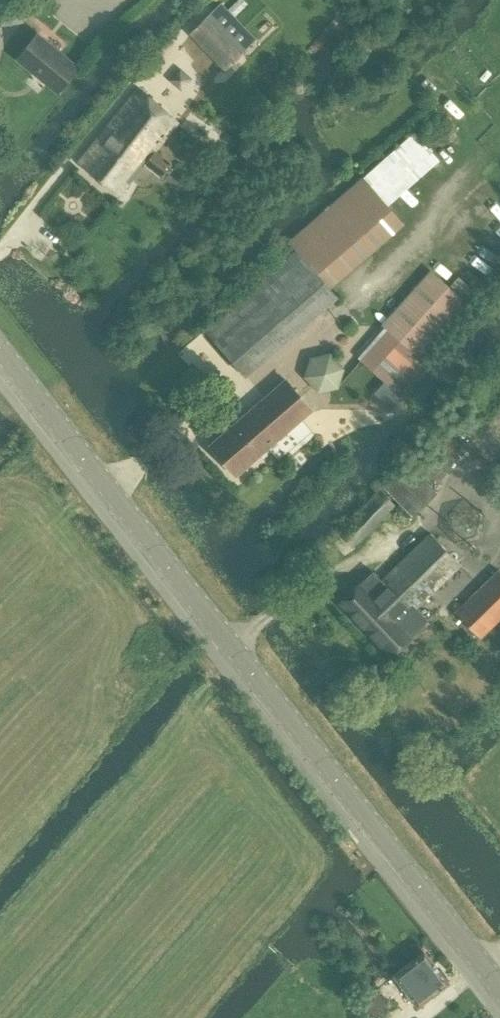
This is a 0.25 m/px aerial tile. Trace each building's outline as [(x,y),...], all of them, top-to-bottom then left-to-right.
[(224,69),(255,39),(220,3),(206,17),(205,17),(190,33),(224,69)] [(57,92),(78,67),(36,33),(16,58),(57,92)] [(156,149),(178,120),(138,88),(78,162),(118,196),(144,163),(160,176),(171,163),(156,149)] [(336,297),(329,288),(404,224),(362,177),(288,241),(297,250),(205,330),(245,376),(336,297)] [(421,358),(468,304),(430,270),(354,354),(382,380),(370,393),(392,413),(431,368),(421,358)] [(310,357),(303,377),(317,392),(337,388),(344,368),(330,353),(310,357)] [(235,475),(311,409),(285,379),(209,445),(235,475)] [(439,482),(454,461),(463,447),(442,433),(433,446),(418,467),(439,482)] [(412,514),(436,492),(407,463),(384,485),(412,514)] [(353,546),(395,504),(380,489),(366,503),(339,532),(353,546)] [(415,607),(460,563),(430,533),(381,580),(372,571),(341,602),(391,655),(428,620),(415,607)] [(499,618),(499,571),(498,569),(455,612),(480,638),(499,618)] [(417,1006),(448,982),(424,950),(393,974),(417,1006)]
